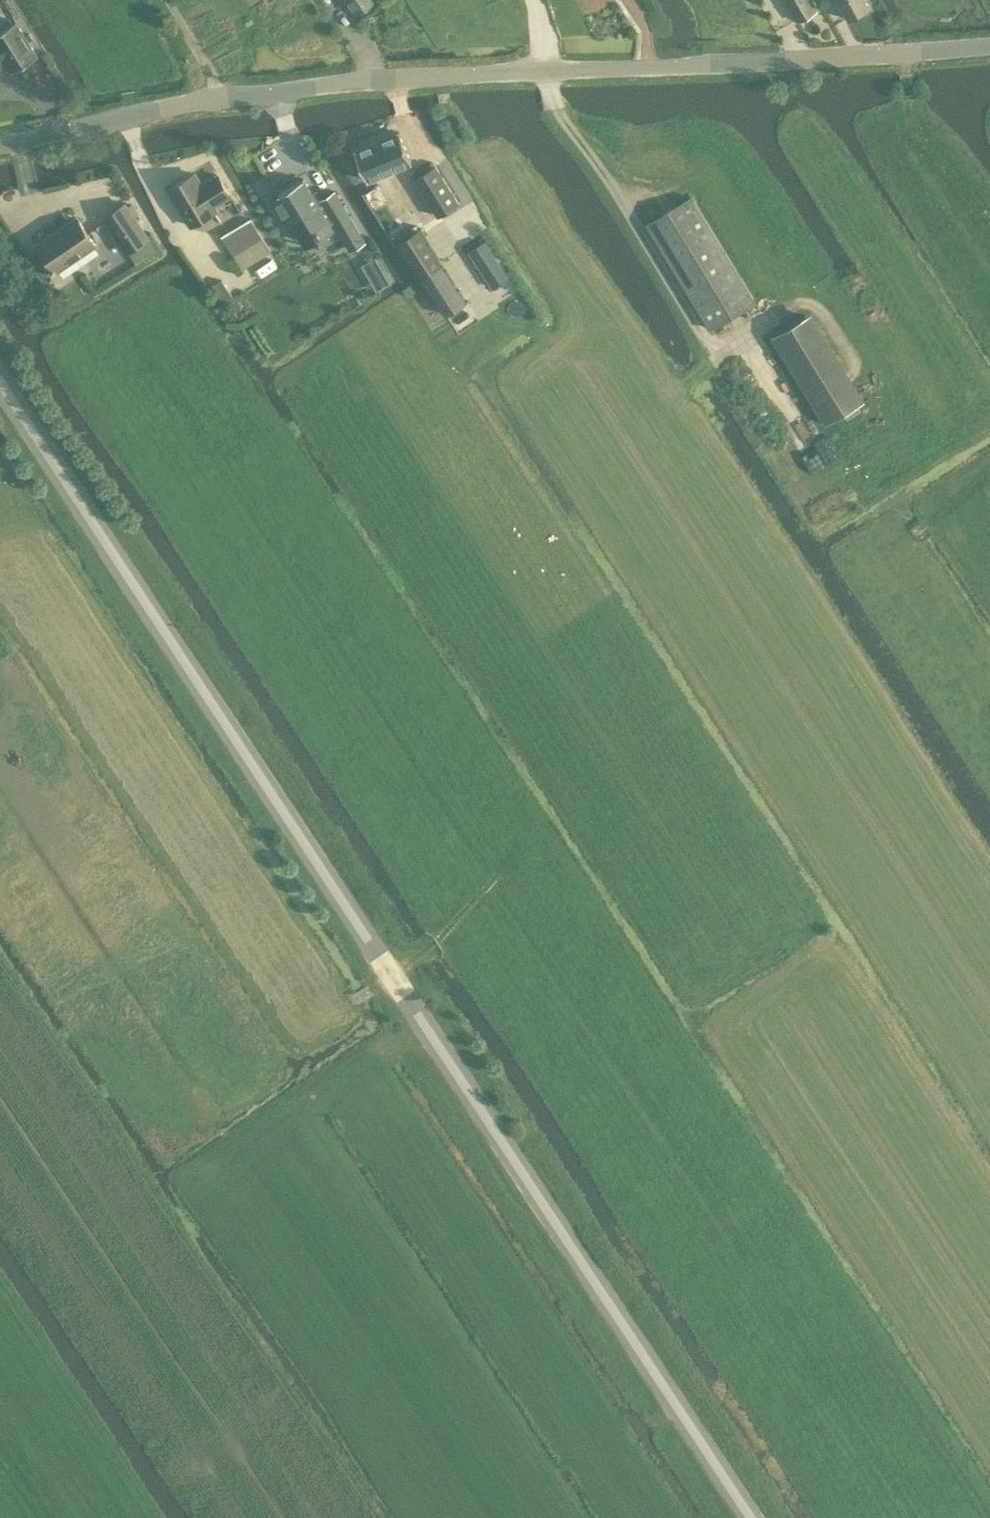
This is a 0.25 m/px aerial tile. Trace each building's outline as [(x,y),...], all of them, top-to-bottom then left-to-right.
[(374,0),(349,0),(356,11),(374,0)] [(818,8),(814,0),(787,0),(790,4),(799,20),(818,8)] [(849,18),(869,7),(865,0),(839,0),(849,18)] [(6,61),(13,71),(39,55),(17,20),(0,31),(0,65),(6,61)] [(392,136),(357,151),(368,175),(403,160),(392,136)] [(437,215),(459,202),(435,164),(414,177),(437,215)] [(214,205),(231,195),(218,175),(202,185),(195,173),(169,189),(191,225),(217,210),(214,205)] [(359,228),(336,189),(318,200),(305,178),(279,193),(283,201),(275,205),(283,219),(288,216),(303,240),(317,232),(317,233),(321,231),(320,230),(331,223),(333,222),(342,237),(359,228)] [(710,328),(755,300),(692,197),(647,224),(710,328)] [(128,251),(149,237),(126,203),(103,219),(126,253),(128,251)] [(41,277),(55,268),(57,271),(96,245),(77,217),(38,244),(40,246),(26,256),(41,277)] [(267,230),(261,234),(251,218),(224,234),(235,255),(236,254),(244,267),(278,247),(267,230)] [(445,314),(466,301),(419,227),(398,241),(445,314)] [(157,249),(149,237),(128,251),(136,263),(157,249)] [(488,239),(473,250),(494,282),(510,271),(488,239)] [(379,255),(367,262),(375,276),(387,268),(379,255)] [(223,303),(233,295),(221,279),(211,286),(223,303)] [(826,424),(860,403),(806,315),(772,336),(826,424)]
